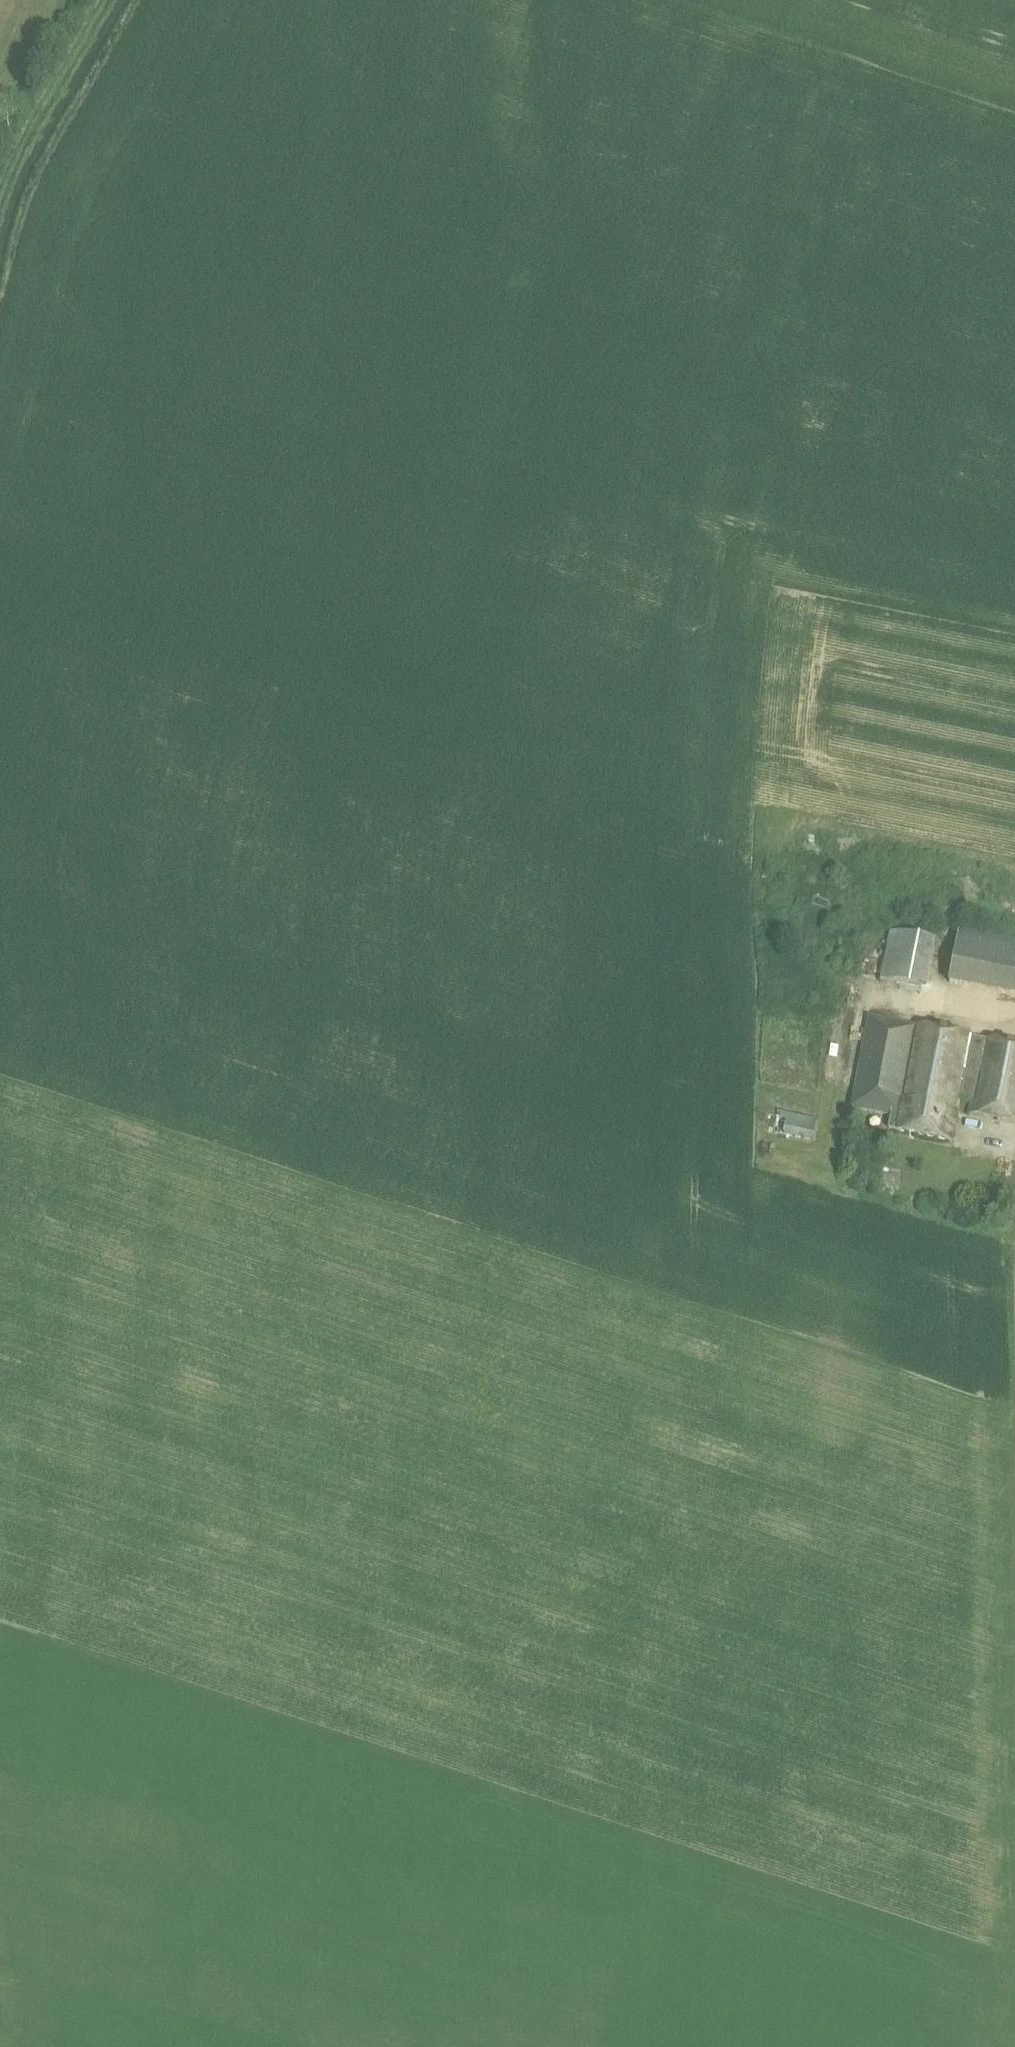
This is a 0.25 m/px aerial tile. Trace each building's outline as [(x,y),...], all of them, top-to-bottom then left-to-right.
[(936,939),(890,930),(880,980),(925,989),(936,939)] [(958,930),(948,983),(1014,996),(1014,941),(958,930)] [(914,1026),(914,1025),(870,1016),(852,1108),(891,1115),(889,1128),(951,1141),(959,1100),(971,1102),(968,1113),(1014,1123),(1014,1045),(914,1026)] [(776,1111),(773,1133),(813,1140),(817,1119),(776,1111)]
